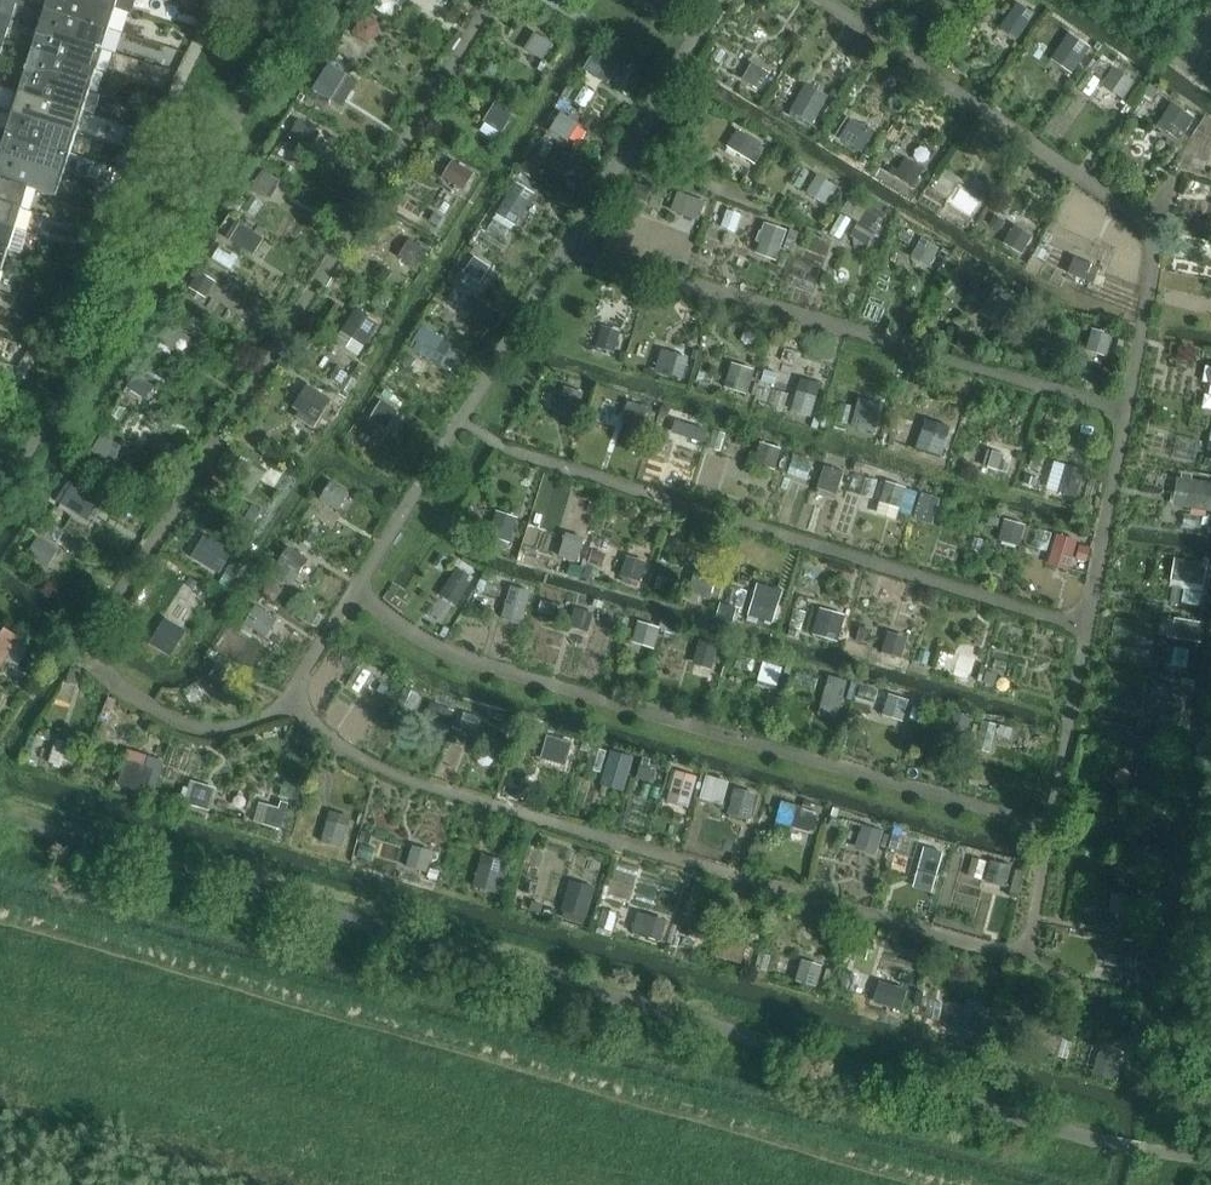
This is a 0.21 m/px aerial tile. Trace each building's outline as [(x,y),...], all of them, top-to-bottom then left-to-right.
[(16,0),(3,0),(0,8),(0,13),(13,17),(19,1),(16,0)] [(46,10),(110,30),(116,10),(86,0),(49,0),(46,10)] [(116,10),(119,0),(86,0),(116,10)] [(1018,3),(1009,15),(1025,26),(1033,14),(1018,3)] [(46,10),(40,30),(104,50),(110,30),(46,10)] [(368,41),(378,25),(364,17),(354,33),(368,41)] [(0,23),(0,41),(5,43),(11,26),(0,23)] [(40,30),(33,52),(97,72),(104,50),(40,30)] [(545,61),(555,45),(537,34),(526,50),(545,61)] [(1078,66),(1090,48),(1074,36),(1062,55),(1078,66)] [(33,52),(27,72),(90,92),(97,72),(33,52)] [(609,82),(619,65),(598,53),(595,59),(599,62),(592,73),(609,82)] [(335,93),(346,76),(328,65),(318,83),(335,93)] [(760,90),(768,76),(753,66),(744,81),(760,90)] [(1124,102),(1137,83),(1115,68),(1102,86),(1105,88),(1124,102)] [(27,72),(20,93),(84,113),(90,92),(27,72)] [(20,93),(13,115),(77,134),(84,113),(20,93)] [(811,126),(822,109),(805,98),(794,116),(811,126)] [(1173,105),(1158,127),(1180,141),(1194,119),(1173,105)] [(497,106),(486,122),(503,133),(514,117),(497,106)] [(567,141),(578,125),(561,114),(551,131),(567,141)] [(13,115),(7,134),(71,155),(77,134),(13,115)] [(312,151),(323,132),(302,119),(291,138),(312,151)] [(863,153),(871,140),(855,130),(847,143),(863,153)] [(755,157),(762,146),(738,132),(728,148),(756,165),(760,160),(755,157)] [(7,134),(0,156),(64,176),(71,155),(7,134)] [(0,157),(0,180),(30,189),(57,198),(64,176),(0,156),(0,157)] [(913,188),(924,170),(906,160),(900,171),(893,168),(890,175),(913,188)] [(464,190),(475,174),(458,164),(448,181),(464,190)] [(269,199),(280,182),(264,172),(253,190),(269,199)] [(824,204),(835,186),(818,176),(808,194),(824,204)] [(23,209),(30,189),(0,180),(0,202),(23,209)] [(516,185),(498,215),(516,226),(532,200),(523,195),(526,190),(516,185)] [(973,218),(985,197),(964,185),(951,206),(973,218)] [(699,222),(706,203),(678,194),(672,213),(699,222)] [(17,230),(23,209),(0,202),(0,225),(17,230)] [(874,235),(885,216),(870,206),(859,225),(874,235)] [(235,224),(227,239),(243,249),(252,234),(235,224)] [(17,230),(0,225),(0,248),(10,251),(23,255),(29,234),(17,230)] [(780,250),(785,232),(766,226),(760,244),(780,250)] [(1022,256),(1033,237),(1015,226),(1004,245),(1022,256)] [(929,268),(941,249),(924,239),(912,258),(929,268)] [(416,269),(427,252),(410,242),(400,258),(416,269)] [(4,272),(10,251),(0,248),(0,270),(4,272)] [(478,283),(488,267),(474,258),(464,274),(478,283)] [(1089,275),(1093,267),(1075,259),(1068,275),(1094,286),(1097,278),(1089,275)] [(206,300),(216,282),(199,271),(188,289),(206,300)] [(1000,322),(1017,294),(1000,284),(983,312),(1000,322)] [(367,348),(381,327),(357,312),(344,333),(367,348)] [(190,346),(193,340),(172,327),(162,343),(178,354),(185,343),(190,346)] [(432,357),(443,340),(426,329),(416,347),(432,357)] [(1106,356),(1112,336),(1093,331),(1088,350),(1106,356)] [(613,354),(618,339),(600,334),(596,349),(613,354)] [(684,378),(689,361),(668,355),(663,372),(684,378)] [(746,396),(753,371),(732,365),(724,389),(746,396)] [(142,403),(152,387),(135,376),(124,392),(142,403)] [(811,419),(819,388),(800,383),(792,412),(811,419)] [(319,425),(334,401),(310,386),(295,410),(319,425)] [(577,419),(584,395),(565,390),(558,414),(577,419)] [(377,404),(362,429),(378,439),(393,415),(377,404)] [(642,429),(648,410),(630,404),(624,424),(642,429)] [(876,435),(883,413),(863,407),(857,430),(876,435)] [(941,459),(948,438),(924,431),(917,451),(941,459)] [(106,461),(116,445),(102,436),(92,452),(106,461)] [(775,470),(781,450),(762,444),(756,465),(775,470)] [(276,491),(286,474),(266,461),(261,468),(267,472),(260,482),(276,491)] [(837,496),(844,474),(826,468),(819,491),(837,496)] [(1077,499),(1083,480),(1064,474),(1058,494),(1077,499)] [(1179,479),(1174,508),(1210,514),(1210,484),(1179,479)] [(900,508),(906,488),(888,482),(881,503),(900,508)] [(341,513),(351,495),(332,484),(322,501),(341,513)] [(509,543),(515,523),(496,517),(490,537),(509,543)] [(1020,549),(1026,528),(1006,522),(1000,542),(1020,549)] [(578,564),(584,541),(566,536),(559,559),(578,564)] [(1070,573),(1078,542),(1057,536),(1049,567),(1070,573)] [(49,568),(59,552),(39,540),(29,555),(49,568)] [(218,544),(204,565),(225,578),(238,556),(218,544)] [(294,587),(311,561),(291,549),(274,574),(294,587)] [(642,584),(648,564),(627,558),(621,578),(642,584)] [(1208,566),(1176,560),(1173,581),(1204,587),(1208,566)] [(464,594),(473,578),(457,569),(448,584),(464,594)] [(710,601),(716,578),(695,573),(690,595),(710,601)] [(526,613),(531,594),(511,589),(505,607),(526,613)] [(774,625),(780,604),(754,597),(748,617),(774,625)] [(269,639),(280,621),(258,608),(247,625),(269,639)] [(585,631),(589,615),(575,611),(570,627),(585,631)] [(839,639),(844,622),(825,616),(820,633),(839,639)] [(166,620),(151,645),(171,657),(186,633),(166,620)] [(1200,624),(1175,620),(1173,640),(1197,644),(1200,624)] [(655,651),(661,630),(639,624),(632,645),(655,651)] [(0,626),(0,672),(20,639),(0,626)] [(903,661),(909,640),(889,635),(883,655),(903,661)] [(714,667),(719,648),(699,642),(694,661),(714,667)] [(972,683),(978,659),(960,654),(953,678),(972,683)] [(778,686),(782,670),(764,664),(760,681),(778,686)] [(227,695),(238,677),(220,666),(209,683),(227,695)] [(396,684),(378,675),(370,690),(388,700),(396,684)] [(841,713),(849,684),(830,679),(821,708),(841,713)] [(1181,717),(1186,690),(1166,687),(1162,714),(1181,717)] [(903,721),(909,701),(890,696),(884,716),(903,721)] [(444,724),(449,710),(432,703),(426,717),(444,724)] [(967,741),(972,719),(953,714),(947,736),(967,741)] [(503,744),(509,725),(490,719),(484,738),(503,744)] [(566,763),(570,749),(550,743),(546,758),(566,763)] [(69,768),(75,749),(56,744),(50,763),(69,768)] [(627,781),(633,760),(611,753),(605,774),(627,781)] [(156,798),(165,763),(151,759),(147,769),(127,763),(119,788),(156,798)] [(690,798),(696,779),(676,773),(671,793),(690,798)] [(217,790),(193,784),(186,806),(210,813),(217,790)] [(749,822),(756,797),(736,791),(729,816),(749,822)] [(813,836),(819,817),(801,812),(803,807),(782,800),(775,824),(813,836)] [(286,812),(270,807),(265,825),(281,830),(286,812)] [(346,829),(328,824),(321,845),(340,850),(346,829)] [(878,854),(883,834),(863,829),(857,849),(878,854)] [(435,854),(415,848),(409,869),(430,875),(435,854)] [(937,878),(943,855),(925,850),(918,873),(937,878)] [(1007,890),(1012,868),(992,863),(986,885),(1007,890)] [(508,876),(480,868),(474,890),(503,897),(508,876)] [(587,920),(595,890),(571,883),(562,913),(587,920)] [(1149,899),(1129,895),(1125,915),(1145,919),(1149,899)] [(667,922),(639,914),(633,935),(662,943),(667,922)] [(747,947),(718,938),(712,957),(742,965),(747,947)] [(1109,947),(1106,965),(1136,969),(1139,951),(1109,947)] [(822,967),(803,962),(797,982),(816,987),(822,967)] [(888,986),(882,1005),(901,1011),(907,992),(888,986)] [(984,1015),(954,1006),(947,1028),(977,1036),(984,1015)] [(1065,1039),(1048,1034),(1042,1053),(1059,1058),(1065,1039)] [(1120,1056),(1102,1050),(1097,1069),(1115,1074),(1120,1056)]
